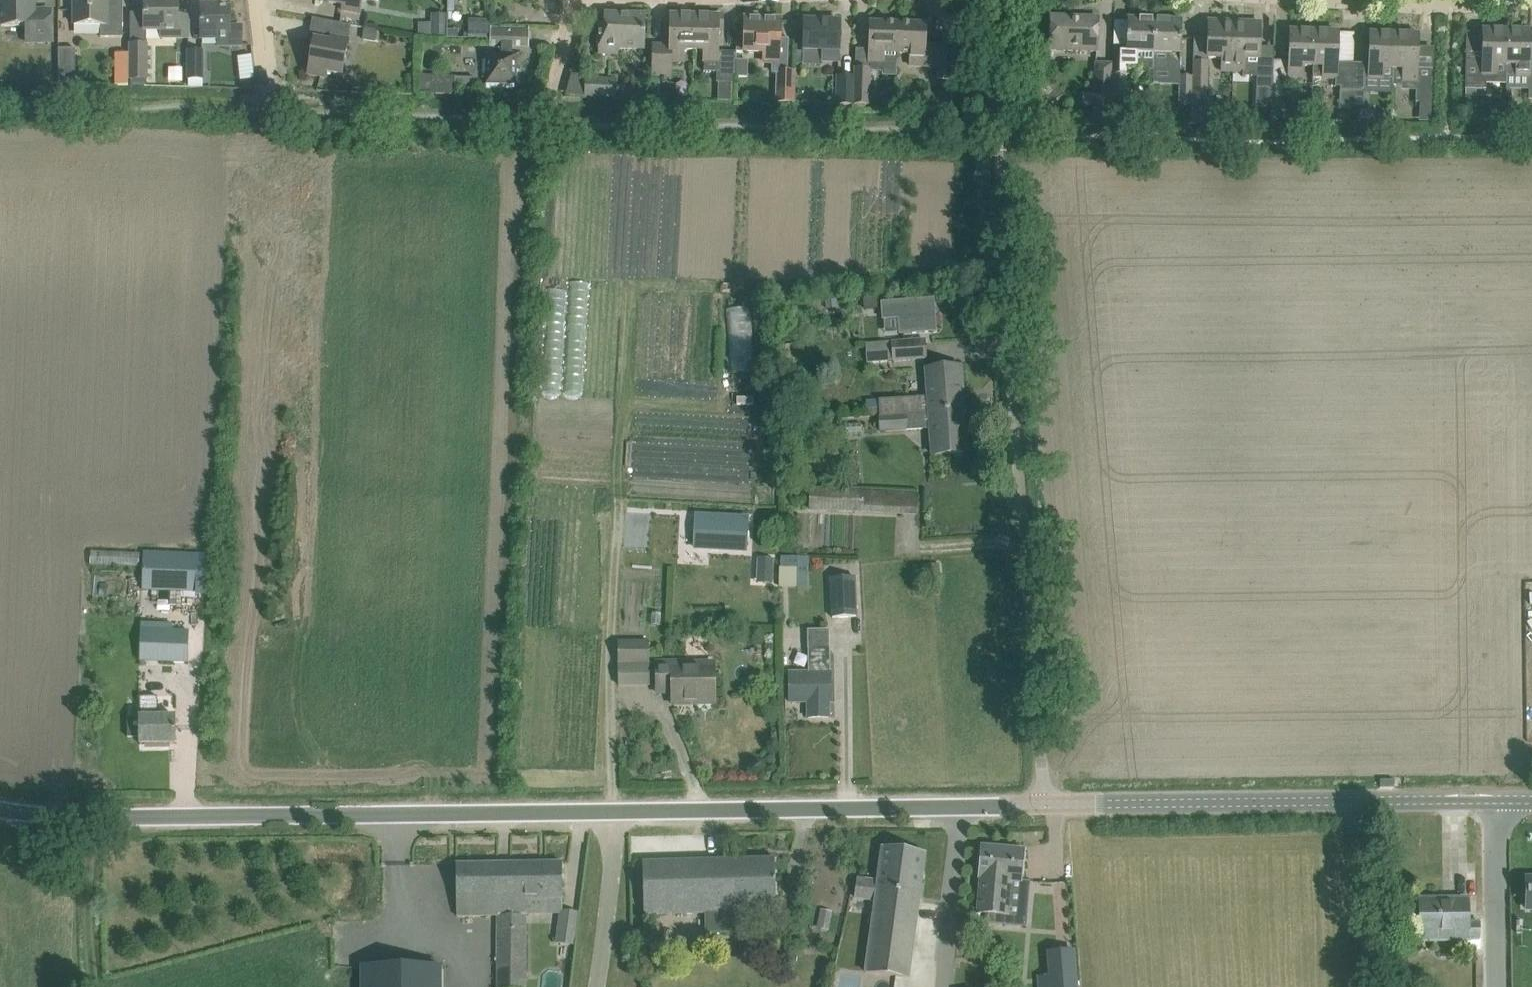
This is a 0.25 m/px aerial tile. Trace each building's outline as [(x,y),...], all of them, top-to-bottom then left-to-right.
[(1,27),(27,28),(27,42),(51,42),(51,10),(35,10),(35,0),(1,0),(1,27)] [(123,13),(107,12),(107,0),(74,0),(74,26),(101,25),(101,38),(122,38),(123,13)] [(189,17),(178,17),(178,0),(145,0),(145,31),(161,31),(161,38),(188,38),(189,17)] [(328,2),(344,5),(343,11),(360,14),(362,0),(328,0),(328,2)] [(242,45),(242,26),(230,26),(230,8),(221,8),(221,5),(201,5),(201,39),(217,39),(217,46),(229,45),(242,45)] [(71,10),(58,10),(59,31),(71,30),(71,10)] [(446,37),(447,15),(432,14),(431,37),(446,37)] [(644,49),(645,35),(645,15),(605,14),(604,26),(600,27),(600,54),(618,54),(618,48),(644,49)] [(695,50),(696,17),(667,16),(667,30),(671,30),(671,46),(654,45),(654,65),(653,79),(673,80),(674,61),(684,61),(684,50),(695,50)] [(1098,52),(1098,38),(1099,18),(1051,16),(1050,50),(1098,52)] [(735,61),(735,52),(718,52),(718,31),(723,31),(723,17),(696,17),(695,50),(705,51),(705,62),(705,72),(717,72),(717,82),(718,82),(727,82),(735,83),(735,76),(735,61)] [(737,45),(737,52),(744,52),(765,53),(765,62),(764,64),(772,65),(772,74),(779,74),(778,102),(794,103),(795,73),(788,72),(789,38),(781,38),(781,20),(762,19),(745,19),(745,39),(744,45),(737,45)] [(1155,53),(1156,20),(1128,19),(1126,52),(1114,51),(1113,73),(1113,82),(1113,101),(1113,107),(1112,127),(1125,127),(1126,102),(1126,74),(1127,69),(1137,69),(1137,76),(1145,74),(1154,71),(1154,53),(1155,53)] [(839,62),(840,42),(840,22),(804,20),(803,66),(823,67),(823,61),(839,62)] [(1180,72),(1182,20),(1156,20),(1155,53),(1154,69),(1167,70),(1167,71),(1180,72)] [(898,55),(899,23),(870,22),(869,67),(886,67),(886,62),(898,63),(898,55)] [(1208,42),(1208,58),(1224,58),(1224,70),(1234,71),(1235,23),(1209,22),(1208,42)] [(939,46),(926,46),(926,24),(899,23),(898,55),(910,55),(910,68),(937,69),(937,80),(955,81),(955,65),(956,45),(939,45),(939,46)] [(1235,23),(1234,71),(1244,71),(1244,76),(1259,76),(1258,81),(1258,104),(1272,105),(1273,97),(1274,66),(1259,66),(1259,60),(1260,44),(1260,24),(1235,23)] [(343,74),(351,30),(333,26),(330,42),(314,39),(308,75),(325,78),(326,71),(343,74)] [(529,47),(530,29),(492,28),(491,47),(502,47),(502,51),(483,50),(482,88),(520,89),(521,51),(512,51),(513,46),(529,47)] [(1507,77),(1508,43),(1508,31),(1483,31),(1483,59),(1479,59),(1466,59),(1466,100),(1477,100),(1476,92),(1479,92),(1479,90),(1487,90),(1487,84),(1507,84),(1507,77)] [(1530,68),(1531,32),(1508,31),(1508,43),(1507,77),(1530,77),(1530,100),(1531,100),(1531,68),(1530,68)] [(1274,66),(1273,97),(1290,97),(1290,77),(1303,78),(1303,66),(1314,66),(1315,32),(1291,32),(1290,61),(1274,61),(1274,66)] [(1314,66),(1313,78),(1324,78),(1335,78),(1335,87),(1341,87),(1340,105),(1353,105),(1353,90),(1354,67),(1337,66),(1338,33),(1315,32),(1314,66)] [(1046,56),(1046,35),(1037,34),(1036,56),(1046,56)] [(1395,35),(1371,34),(1370,64),(1359,63),(1358,79),(1394,81),(1395,35)] [(1432,103),(1433,88),(1433,68),(1417,68),(1418,36),(1395,35),(1394,81),(1394,86),(1402,86),(1402,91),(1418,91),(1417,102),(1432,103)] [(131,87),(147,87),(147,46),(131,46),(131,87)] [(75,84),(75,49),(58,49),(59,83),(75,84)] [(190,79),(203,79),(203,52),(190,52),(190,79)] [(128,86),(128,53),(115,53),(115,86),(128,86)] [(1206,100),(1207,77),(1207,63),(1194,62),(1193,76),(1193,100),(1206,100)] [(1113,101),(1113,82),(1113,73),(1112,73),(1112,64),(1097,64),(1096,95),(1083,94),(1083,106),(1095,106),(1095,121),(1095,126),(1112,127),(1113,107),(1113,101)] [(870,106),(871,70),(856,69),(856,77),(856,106),(870,106)] [(437,76),(436,94),(455,95),(455,90),(475,91),(475,79),(456,78),(456,77),(437,76)] [(1193,76),(1180,76),(1180,104),(1193,104),(1193,100),(1193,76)] [(838,105),(856,106),(856,77),(838,77),(838,105)] [(226,80),(214,81),(214,88),(226,87),(226,80)] [(616,97),(617,81),(586,80),(586,96),(616,97)] [(661,99),(662,80),(652,80),(652,99),(661,99)] [(1353,90),(1353,105),(1364,105),(1364,90),(1353,90)] [(879,308),(878,296),(864,297),(865,308),(879,308)] [(837,298),(826,299),(827,307),(837,307),(837,298)] [(934,298),(882,302),(883,319),(899,318),(900,333),(936,331),(934,298)] [(750,308),(729,308),(732,372),(752,371),(750,308)] [(867,361),(925,359),(924,342),(867,344),(867,361)] [(868,417),(880,417),(964,410),(961,368),(926,370),(928,397),(867,401),(868,417)] [(967,452),(964,410),(880,417),(881,433),(931,431),(933,455),(967,452)] [(918,514),(919,495),(810,490),(810,509),(918,514)] [(699,511),(697,547),(747,549),(749,514),(699,511)] [(139,551),(89,549),(88,564),(139,566),(139,551)] [(196,593),(198,556),(148,553),(146,591),(196,593)] [(783,556),(783,567),(797,568),(799,568),(799,575),(809,575),(809,568),(809,556),(783,556)] [(772,560),(758,560),(758,572),(772,572),(772,560)] [(831,618),(858,617),(856,578),(830,579),(831,618)] [(140,629),(140,651),(164,652),(164,662),(188,663),(188,653),(189,631),(165,630),(140,629)] [(618,665),(649,665),(648,640),(618,641),(618,665)] [(829,718),(829,702),(831,702),(830,647),(812,648),(813,670),(789,671),(790,702),(808,702),(809,718),(829,718)] [(715,704),(715,684),(715,663),(657,662),(657,669),(657,689),(672,689),(673,705),(715,704)] [(160,715),(159,695),(140,696),(140,720),(128,720),(128,738),(140,737),(141,745),(176,744),(175,715),(160,715)] [(981,865),(977,910),(989,911),(988,923),(1025,926),(1029,880),(1021,880),(1022,869),(1024,849),(982,845),(981,865)] [(909,976),(923,874),(925,854),(882,848),(878,881),(859,879),(856,897),(876,899),(866,970),(909,976)] [(739,931),(738,905),(776,904),(775,859),(643,863),(645,914),(706,912),(707,932),(739,931)] [(456,864),(457,884),(457,915),(470,914),(499,914),(499,928),(500,986),(528,986),(528,916),(527,898),(563,898),(563,883),(562,863),(456,864)] [(1439,900),(1420,900),(1420,924),(1455,923),(1456,932),(1456,940),(1481,939),(1480,923),(1480,921),(1468,921),(1468,902),(1439,903),(1439,900)] [(574,946),(578,912),(560,910),(557,944),(574,946)] [(821,910),(820,916),(817,929),(829,931),(834,913),(821,910)] [(784,951),(783,964),(795,964),(796,952),(784,951)] [(442,966),(361,966),(361,986),(442,986),(442,966)] [(1077,973),(1037,977),(1038,986),(1078,986),(1077,973)]
